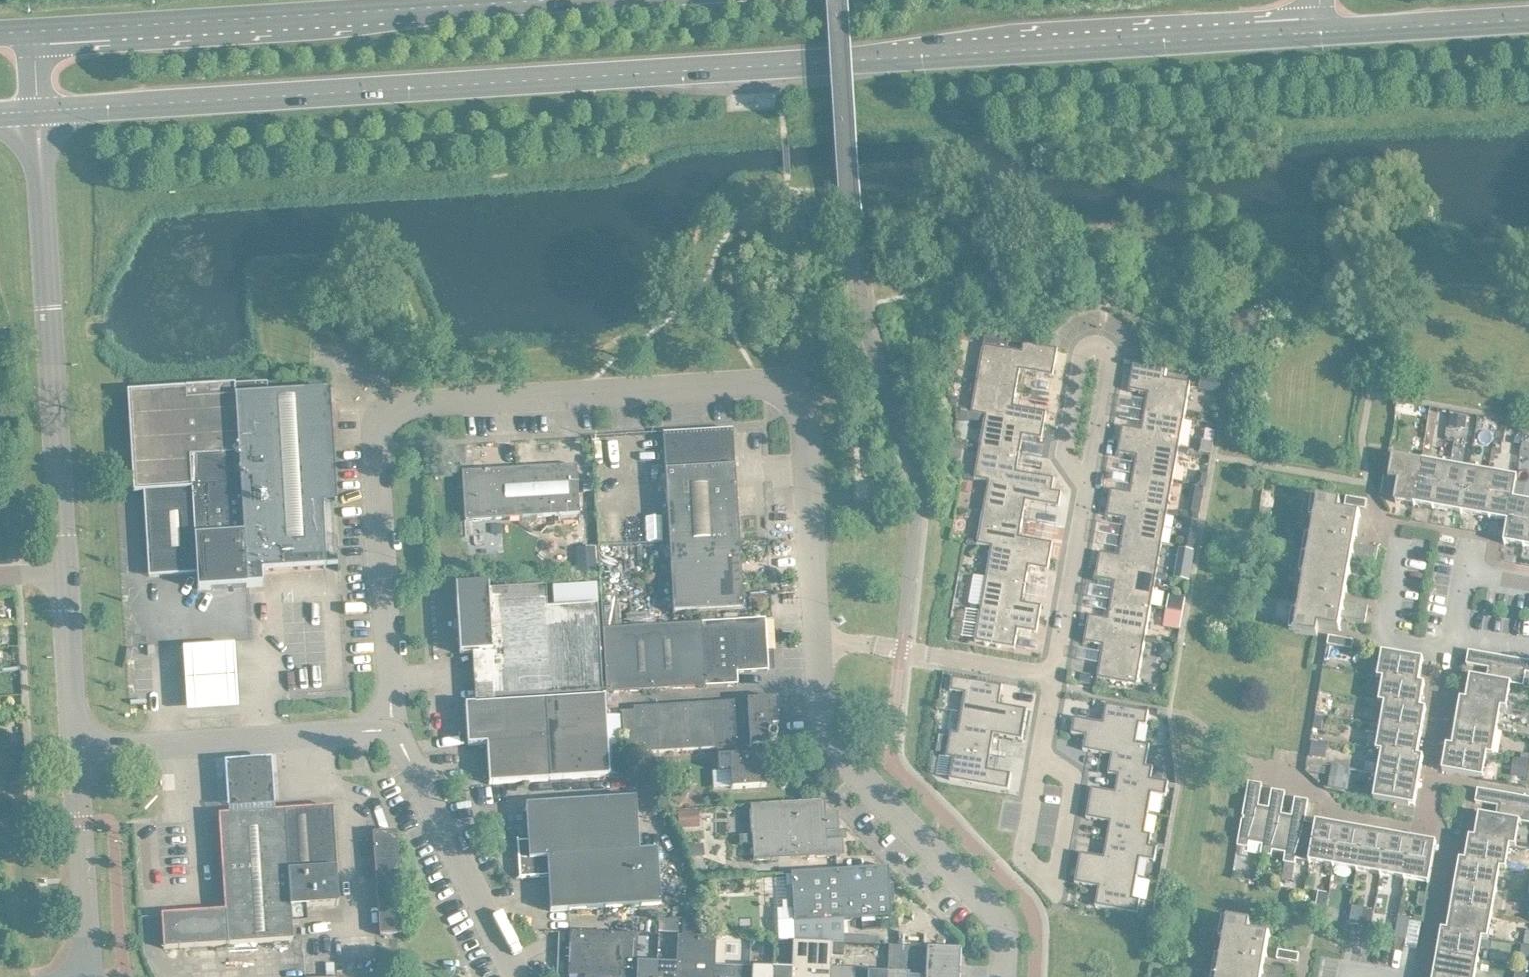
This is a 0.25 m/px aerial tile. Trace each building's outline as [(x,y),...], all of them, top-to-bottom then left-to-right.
[(988,340),(982,377),(1022,384),(1025,366),(1058,371),(1063,344),(1029,338),(1027,347),(988,340)] [(1152,389),(1149,407),(1189,414),(1195,378),(1170,374),(1172,365),(1138,359),(1134,386),(1152,389)] [(1207,373),(1206,381),(1209,387),(1224,390),(1226,376),(1207,373)] [(336,386),(274,390),(273,377),(133,386),(139,487),(140,487),(140,485),(149,485),(154,571),(203,569),(204,584),(268,580),(268,567),(332,563),(328,501),(342,501),(336,386)] [(976,409),(990,411),(1049,421),(1052,408),(1019,402),(1022,384),(982,377),(976,408),(976,409)] [(952,392),(950,403),(961,405),(963,394),(952,392)] [(966,406),(964,414),(965,416),(989,417),(990,411),(976,409),(976,408),(966,406)] [(1127,422),(1125,435),(1183,446),(1189,414),(1149,407),(1146,425),(1127,422)] [(989,417),(985,442),(1025,449),(1028,431),(1047,435),(1049,421),(990,411),(989,417)] [(1455,411),(1454,423),(1471,425),(1472,413),(1455,411)] [(669,430),(676,557),(746,553),(739,426),(669,430)] [(1141,452),(1138,470),(1178,477),(1183,446),(1125,435),(1122,449),(1141,452)] [(1206,440),(1204,447),(1215,449),(1217,438),(1211,436),(1206,440)] [(957,439),(955,453),(966,455),(969,441),(957,439)] [(979,474),(993,477),(994,476),(1057,487),(1059,474),(1022,467),(1025,449),(985,442),(979,474)] [(1418,501),(1426,456),(1426,455),(1426,457),(1398,453),(1399,451),(1398,450),(1398,451),(1397,451),(1393,474),(1402,476),(1399,497),(1399,498),(1400,498),(1400,496),(1418,499),(1418,501)] [(1437,505),(1441,482),(1451,483),(1455,461),(1454,460),(1454,463),(1427,458),(1427,456),(1426,456),(1418,501),(1419,501),(1419,499),(1437,502),(1437,505)] [(583,460),(525,464),(528,512),(586,509),(583,460)] [(1465,510),(1466,510),(1474,464),(1473,464),(1473,466),(1455,463),(1455,461),(1451,483),(1441,482),(1437,505),(1438,505),(1438,503),(1466,508),(1465,510)] [(528,512),(525,464),(468,467),(471,516),(528,512)] [(1494,515),(1498,492),(1489,490),(1493,467),(1492,467),(1492,469),(1474,466),(1474,464),(1466,510),(1466,508),(1494,513),(1494,515)] [(1495,513),(1512,516),(1513,516),(1517,496),(1518,496),(1521,479),(1522,473),(1521,473),(1521,472),(1520,474),(1493,469),(1493,467),(1489,490),(1498,492),(1494,515),(1495,513)] [(1202,472),(1200,481),(1209,483),(1212,469),(1207,468),(1202,472)] [(1116,485),(1114,498),(1172,509),(1178,477),(1138,470),(1135,488),(1116,485)] [(993,477),(988,508),(1028,515),(1031,497),(1064,502),(1067,488),(1057,487),(994,476),(993,477)] [(1518,496),(1527,498),(1528,489),(1528,480),(1521,479),(1518,496)] [(1349,501),(1362,503),(1363,494),(1351,492),(1349,501)] [(1311,551),(1334,555),(1332,565),(1355,569),(1355,568),(1353,568),(1355,558),(1356,549),(1358,540),(1360,531),(1362,531),(1362,530),(1360,530),(1363,512),(1365,513),(1365,512),(1364,512),(1364,511),(1343,507),(1345,498),(1322,494),(1321,494),(1321,495),(1323,495),(1316,532),(1314,532),(1314,533),(1316,533),(1313,551),(1311,551)] [(1363,494),(1362,503),(1370,505),(1372,496),(1363,494)] [(1528,543),(1528,539),(1528,498),(1527,498),(1518,496),(1517,496),(1513,516),(1512,516),(1508,539),(1509,539),(1509,540),(1510,540),(1510,538),(1528,541),(1528,543)] [(1130,515),(1127,533),(1167,540),(1172,509),(1114,498),(1111,512),(1130,515)] [(982,540),(996,542),(997,542),(1055,552),(1058,539),(1025,533),(1028,515),(988,508),(982,540)] [(1192,515),(1189,528),(1190,528),(1201,530),(1204,517),(1193,515),(1192,515)] [(1105,548),(1103,561),(1161,572),(1167,540),(1127,533),(1124,551),(1105,548)] [(1367,542),(1358,540),(1356,549),(1366,551),(1367,542)] [(601,542),(582,543),(583,571),(602,570),(601,542)] [(996,542),(991,573),(1031,580),(1034,562),(1053,565),(1055,552),(997,542),(996,542)] [(1374,543),(1372,552),(1381,553),(1383,545),(1374,543)] [(1184,544),(1182,559),(1196,561),(1198,546),(1184,544)] [(1368,551),(1366,551),(1356,549),(1355,558),(1367,560),(1368,551)] [(1334,555),(1311,551),(1311,552),(1313,552),(1306,589),(1304,589),(1306,590),(1303,608),(1301,608),(1303,609),(1300,627),(1298,627),(1299,628),(1318,632),(1319,622),(1343,626),(1344,626),(1345,626),(1345,625),(1343,625),(1345,615),(1346,606),(1348,597),(1350,588),(1352,588),(1352,587),(1350,587),(1353,569),(1355,569),(1332,565),(1334,555)] [(1372,552),(1368,551),(1367,560),(1379,562),(1381,553),(1372,552)] [(1119,578),(1116,596),(1156,603),(1161,572),(1103,561),(1100,575),(1119,578)] [(991,573),(986,604),(1044,615),(1047,602),(1028,598),(1031,580),(991,573)] [(480,684),(481,699),(609,692),(602,578),(494,584),(494,578),(461,580),(465,648),(478,648),(479,669),(481,669),(482,684),(480,684)] [(1175,589),(1172,606),(1187,609),(1190,592),(1175,589)] [(1094,611),(1091,624),(1150,635),(1156,603),(1116,596),(1113,614),(1094,611)] [(1360,599),(1348,597),(1346,606),(1358,608),(1360,599)] [(1373,601),(1360,599),(1358,608),(1371,610),(1373,601)] [(1044,615),(986,604),(980,637),(1020,644),(1023,625),(1042,628),(1044,615)] [(1358,608),(1346,606),(1345,615),(1357,617),(1358,608)] [(1369,619),(1371,610),(1358,608),(1357,617),(1369,619)] [(608,624),(612,688),(743,680),(743,668),(774,666),(771,614),(608,624)] [(1150,635),(1091,624),(1089,638),(1108,641),(1102,674),(1142,681),(1150,635)] [(1332,640),(1344,643),(1346,634),(1333,631),(1332,640)] [(1346,634),(1344,643),(1357,645),(1358,636),(1346,634)] [(241,642),(189,646),(194,710),(246,706),(241,642)] [(1492,675),(1492,676),(1514,680),(1514,681),(1516,681),(1516,680),(1528,682),(1528,681),(1527,681),(1528,672),(1528,657),(1473,647),(1471,660),(1472,661),(1472,660),(1494,664),(1492,675)] [(1382,674),(1389,675),(1389,674),(1423,680),(1426,662),(1421,661),(1422,654),(1386,648),(1385,648),(1385,649),(1387,649),(1383,672),(1381,672),(1381,673),(1382,673),(1382,674)] [(957,673),(955,687),(969,689),(966,709),(1030,720),(1033,705),(1004,700),(1007,682),(957,673)] [(1473,679),(1470,696),(1505,702),(1504,704),(1511,705),(1511,704),(1512,704),(1512,703),(1510,703),(1514,681),(1514,680),(1492,676),(1492,675),(1480,673),(1479,680),(1473,679)] [(1383,698),(1390,699),(1390,698),(1425,704),(1428,687),(1422,686),(1423,680),(1389,674),(1389,675),(1385,697),(1383,697),(1383,698)] [(609,692),(481,699),(471,700),(473,740),(492,739),(494,779),(615,772),(611,692),(609,692)] [(764,749),(764,741),(775,740),(774,735),(775,734),(776,735),(777,735),(779,735),(780,735),(782,734),(782,733),(783,732),(783,731),(783,730),(783,729),(783,728),(782,727),(781,727),(780,726),(778,725),(778,721),(784,721),(782,694),(639,702),(642,748),(722,744),(724,766),(736,766),(737,784),(769,782),(767,749),(764,749)] [(1463,702),(1460,719),(1502,726),(1503,726),(1500,726),(1504,704),(1505,702),(1470,696),(1469,703),(1463,702)] [(1384,721),(1384,722),(1426,729),(1429,711),(1423,711),(1425,704),(1390,698),(1390,699),(1386,722),(1384,721)] [(1079,713),(1076,728),(1154,742),(1155,741),(1141,739),(1144,720),(1151,721),(1154,707),(1111,700),(1108,718),(1079,713)] [(954,733),(953,740),(996,748),(999,730),(1027,735),(1030,720),(966,709),(963,729),(956,728),(954,733)] [(1320,712),(1318,723),(1325,724),(1327,713),(1320,712)] [(1459,725),(1456,743),(1491,749),(1490,750),(1497,751),(1497,750),(1498,750),(1496,749),(1500,727),(1502,727),(1502,726),(1460,719),(1460,720),(1466,721),(1465,726),(1459,725)] [(1380,746),(1387,748),(1388,746),(1422,752),(1425,735),(1419,734),(1420,729),(1426,730),(1426,729),(1384,722),(1386,722),(1382,745),(1380,745),(1380,746),(1381,746),(1380,746)] [(1076,728),(1076,729),(1091,732),(1088,746),(1116,751),(1113,769),(1173,779),(1173,778),(1168,777),(1156,775),(1158,763),(1151,762),(1154,742),(1076,728)] [(945,732),(944,739),(953,740),(954,733),(945,732)] [(1317,737),(1314,752),(1330,755),(1333,740),(1317,737)] [(942,738),(940,748),(952,750),(953,740),(944,739),(942,738)] [(952,750),(951,753),(958,754),(954,775),(1014,786),(1017,770),(1005,768),(993,766),(995,752),(996,748),(953,740),(952,750)] [(1491,749),(1456,743),(1455,749),(1450,748),(1446,767),(1487,774),(1488,773),(1489,772),(1486,772),(1490,750),(1491,749)] [(1381,769),(1381,770),(1423,777),(1426,760),(1421,759),(1422,752),(1388,746),(1387,748),(1384,770),(1381,769)] [(1515,770),(1528,773),(1528,756),(1518,753),(1515,770)] [(1336,762),(1333,783),(1352,786),(1356,765),(1336,762)] [(1158,763),(1156,775),(1168,777),(1169,769),(1165,765),(1158,763)] [(1096,784),(1094,799),(1153,809),(1156,789),(1171,792),(1173,779),(1113,769),(1113,770),(1123,771),(1120,788),(1096,784)] [(1423,777),(1381,770),(1383,771),(1379,793),(1377,793),(1377,794),(1378,794),(1413,801),(1415,793),(1420,794),(1423,777)] [(1253,838),(1266,841),(1267,841),(1273,805),(1262,803),(1266,781),(1267,781),(1267,780),(1253,778),(1242,842),(1246,843),(1253,844),(1253,843),(1252,843),(1253,838)] [(1500,813),(1500,814),(1523,818),(1525,819),(1528,819),(1528,793),(1482,785),(1480,798),(1481,798),(1503,801),(1500,813)] [(1276,846),(1290,849),(1297,813),(1296,813),(1285,811),(1289,789),(1290,789),(1290,788),(1276,786),(1273,805),(1267,841),(1266,841),(1265,851),(1276,853),(1276,852),(1275,852),(1276,846)] [(523,836),(524,855),(645,847),(645,846),(641,793),(531,800),(534,835),(523,836)] [(1314,859),(1314,857),(1313,857),(1320,821),(1319,821),(1308,819),(1312,797),(1312,796),(1299,794),(1296,813),(1297,813),(1290,849),(1288,859),(1289,859),(1299,861),(1299,860),(1298,860),(1299,854),(1313,857),(1313,858),(1313,859),(1314,859)] [(842,810),(830,811),(830,797),(756,801),(759,856),(848,851),(847,836),(839,837),(839,825),(843,825),(842,810)] [(1094,799),(1091,814),(1115,818),(1112,835),(1162,844),(1162,843),(1154,842),(1156,830),(1149,829),(1153,809),(1094,799)] [(703,805),(684,806),(685,823),(703,823),(703,805)] [(1482,817),(1479,834),(1513,840),(1513,841),(1520,843),(1520,842),(1521,842),(1521,841),(1519,841),(1523,818),(1500,814),(1500,813),(1489,811),(1487,818),(1482,817)] [(1337,863),(1345,821),(1344,821),(1343,827),(1337,826),(1338,820),(1320,817),(1319,821),(1320,821),(1313,857),(1314,857),(1337,861),(1337,863)] [(1360,867),(1361,867),(1368,825),(1367,825),(1366,831),(1361,830),(1362,824),(1345,821),(1337,863),(1338,863),(1338,861),(1361,865),(1360,867)] [(1384,872),(1385,872),(1392,830),(1391,829),(1390,835),(1385,834),(1386,828),(1368,825),(1361,867),(1361,868),(1362,865),(1384,870),(1384,872)] [(1408,876),(1416,834),(1415,834),(1414,839),(1408,838),(1409,833),(1392,830),(1385,872),(1385,870),(1408,874),(1408,876)] [(1416,834),(1408,876),(1409,876),(1409,874),(1432,878),(1432,880),(1432,879),(1433,880),(1440,844),(1432,842),(1433,837),(1416,834)] [(1472,840),(1469,857),(1504,863),(1503,864),(1510,865),(1511,865),(1511,864),(1509,864),(1513,841),(1513,840),(1479,834),(1478,841),(1472,840)] [(1085,849),(1082,864),(1141,874),(1145,855),(1159,857),(1162,844),(1112,835),(1109,853),(1085,849)] [(645,847),(524,855),(525,873),(554,871),(556,906),(666,899),(663,845),(645,846),(645,847)] [(1462,862),(1459,880),(1502,887),(1500,886),(1503,864),(1504,863),(1469,857),(1468,863),(1462,862)] [(1289,859),(1286,875),(1296,876),(1299,861),(1289,859)] [(894,863),(844,866),(848,915),(897,912),(894,863)] [(1082,864),(1079,879),(1103,883),(1100,902),(1143,909),(1145,896),(1138,894),(1141,874),(1082,864)] [(848,915),(844,866),(796,869),(799,918),(848,915)] [(1458,886),(1455,903),(1497,911),(1497,910),(1495,910),(1499,887),(1501,888),(1502,887),(1459,880),(1459,881),(1465,882),(1464,887),(1458,886)] [(1323,888),(1321,906),(1329,908),(1332,889),(1323,888)] [(1356,902),(1354,919),(1365,921),(1368,904),(1356,902)] [(1454,910),(1451,927),(1486,933),(1485,934),(1492,935),(1493,935),(1493,934),(1491,934),(1495,911),(1497,911),(1455,903),(1455,904),(1461,905),(1460,911),(1454,910)] [(1368,904),(1365,921),(1376,923),(1379,906),(1368,904)] [(1403,912),(1400,934),(1412,937),(1415,917),(1415,914),(1403,912)] [(1220,972),(1243,976),(1264,976),(1266,969),(1267,961),(1269,952),(1271,952),(1271,951),(1269,951),(1272,933),(1274,933),(1274,932),(1253,928),(1254,918),(1231,914),(1231,915),(1230,915),(1230,916),(1232,916),(1229,934),(1227,934),(1229,935),(1226,953),(1224,953),(1226,954),(1223,972),(1221,971),(1220,972)] [(663,959),(642,958),(643,930),(575,926),(574,971),(590,972),(589,976),(662,976),(663,959)] [(1444,932),(1441,950),(1483,957),(1481,957),(1485,934),(1486,933),(1451,927),(1450,933),(1444,932)] [(720,961),(721,961),(722,936),(722,933),(683,931),(682,960),(663,959),(662,976),(719,976),(720,961)] [(837,938),(779,935),(778,964),(777,976),(836,976),(837,938)] [(778,964),(732,962),(732,960),(745,961),(746,937),(722,936),(721,961),(720,961),(719,976),(777,976),(778,964)] [(895,941),(895,953),(912,954),(912,942),(895,941)] [(966,943),(932,942),(931,976),(965,976),(966,943)] [(1281,954),(1293,957),(1295,948),(1282,945),(1281,954)] [(1295,948),(1293,957),(1302,958),(1303,949),(1295,948)] [(1437,974),(1454,976),(1478,976),(1481,958),(1483,958),(1483,957),(1441,950),(1438,968),(1445,969),(1445,974),(1437,973),(1437,974)] [(1277,962),(1267,961),(1266,969),(1275,971),(1277,962)] [(1283,963),(1282,972),(1290,974),(1292,965),(1283,963)] [(1521,964),(1519,976),(1528,976),(1528,965),(1521,964)] [(893,969),(873,968),(872,976),(893,976),(893,969)] [(893,976),(913,976),(913,970),(893,969),(893,976)]
